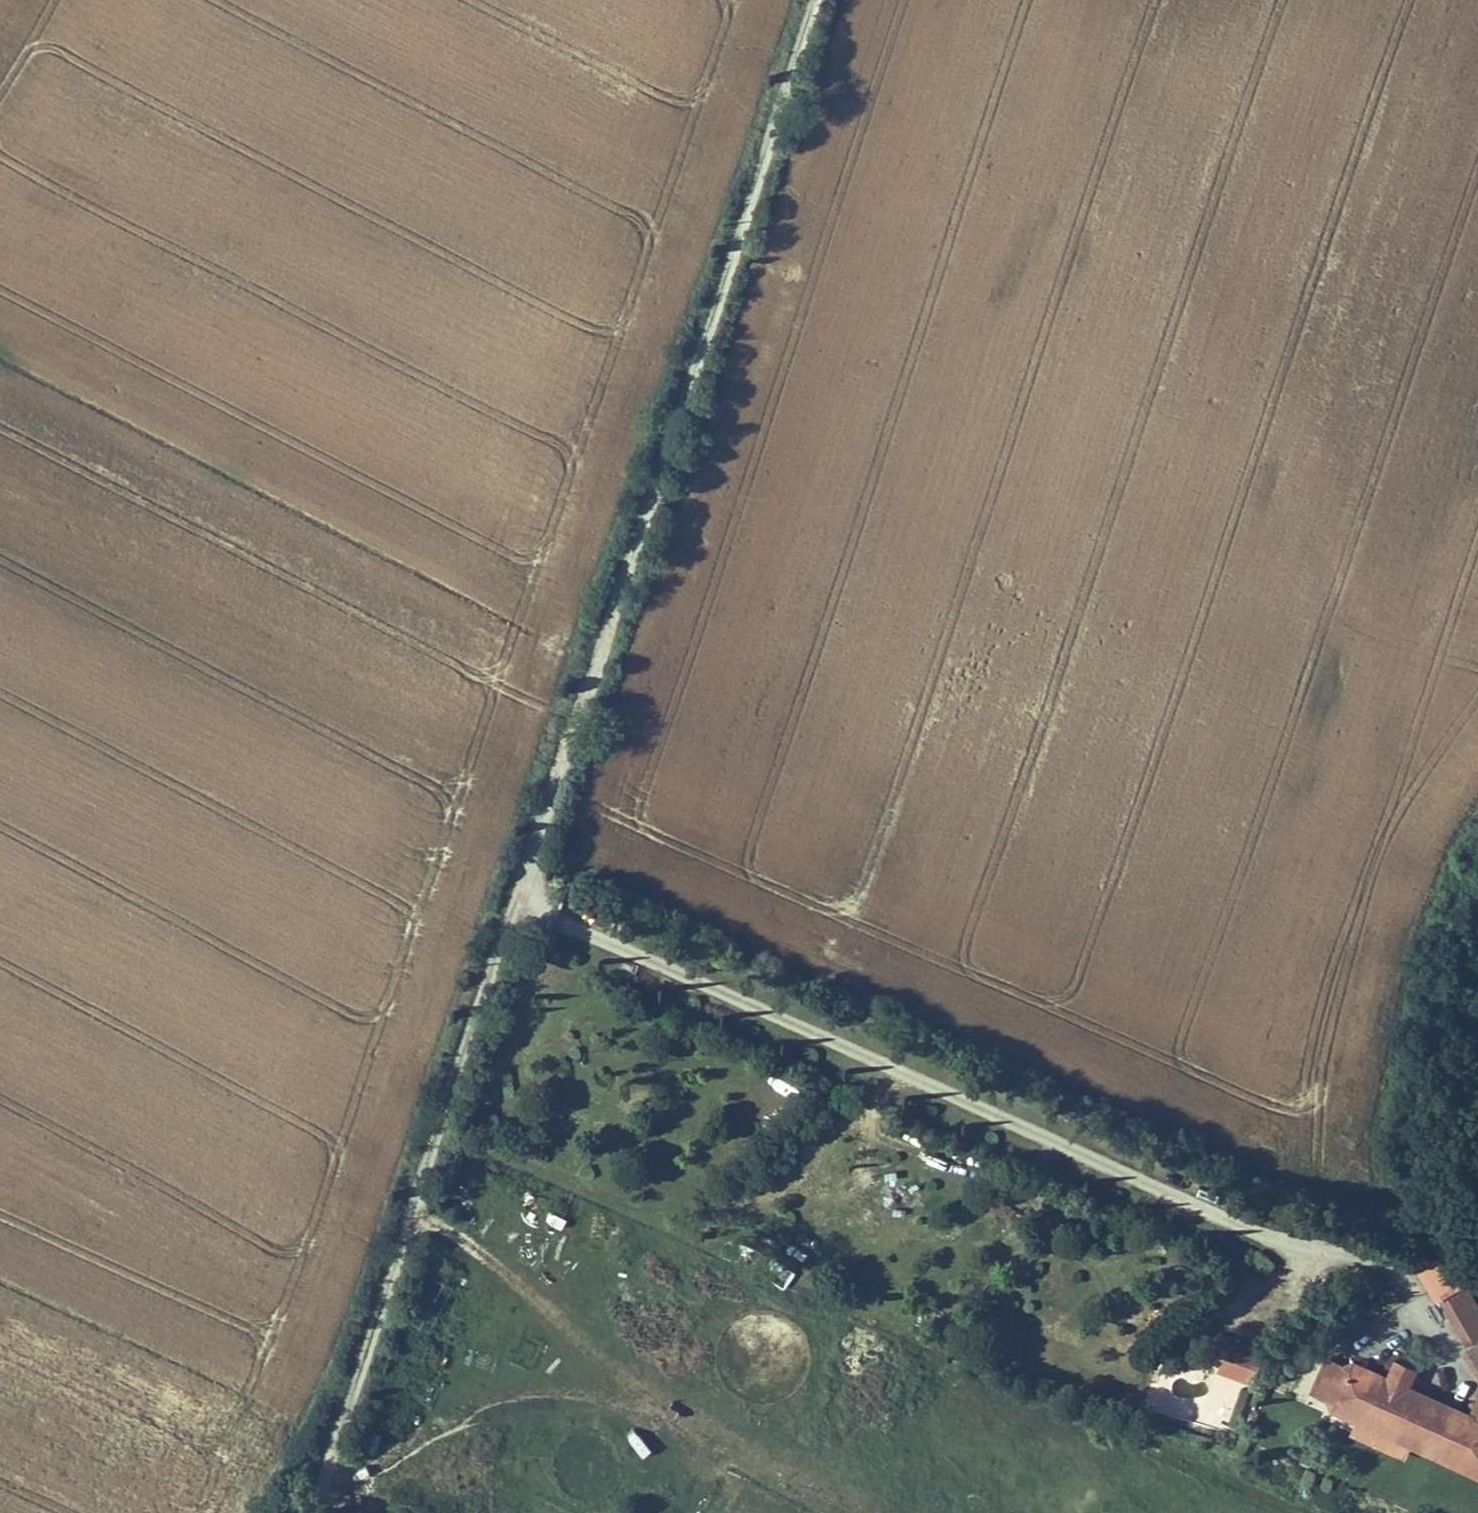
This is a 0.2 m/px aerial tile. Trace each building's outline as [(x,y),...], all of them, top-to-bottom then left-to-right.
[(773,1256),(761,1272),(782,1287),(794,1271),(773,1256)] [(1443,1262),(1427,1273),(1459,1321),(1477,1311),(1443,1262)] [(1213,1368),(1248,1384),(1262,1353),(1227,1337),(1213,1368)] [(1352,1409),(1357,1395),(1457,1433),(1452,1446),(1477,1457),(1477,1371),(1471,1368),(1460,1397),(1396,1372),(1402,1352),(1382,1343),(1374,1362),(1348,1353),(1346,1358),(1322,1348),(1308,1384),(1320,1389),(1318,1396),(1352,1409)] [(465,1351),(462,1363),(487,1369),(490,1356),(465,1351)] [(1357,1395),(1352,1409),(1452,1446),(1457,1433),(1357,1395)]
